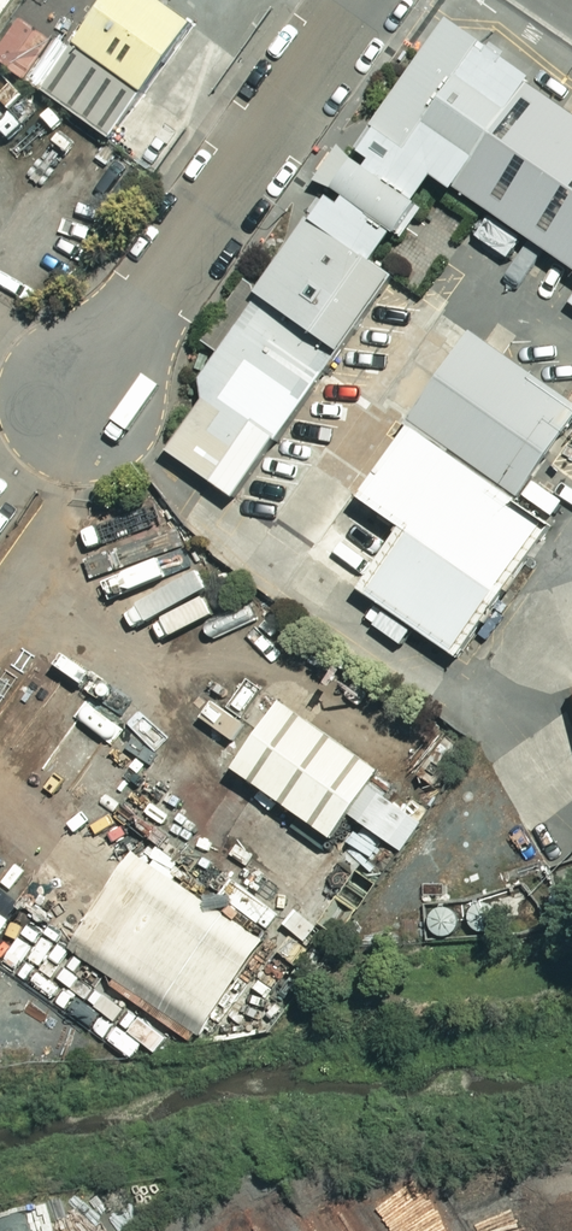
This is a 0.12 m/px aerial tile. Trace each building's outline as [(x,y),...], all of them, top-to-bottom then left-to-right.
[(154,0),(123,0),(51,99),(120,149),(202,35),(154,0)] [(23,24),(0,58),(0,63),(34,87),(60,49),(23,24)] [(483,88),(409,191),(571,307),(571,152),(483,88)] [(377,302),(316,259),(150,490),(211,533),(377,302)] [(571,406),(461,329),(346,493),(393,526),(352,585),(449,653),(542,521),(507,496),(571,406)] [(561,681),(571,715),(571,678),(561,681)] [(367,771),(270,701),(223,767),(320,836),(367,771)] [(549,802),(520,819),(551,873),(571,861),(571,841),(549,802)] [(257,936),(132,848),(61,947),(185,1036),(257,936)]
